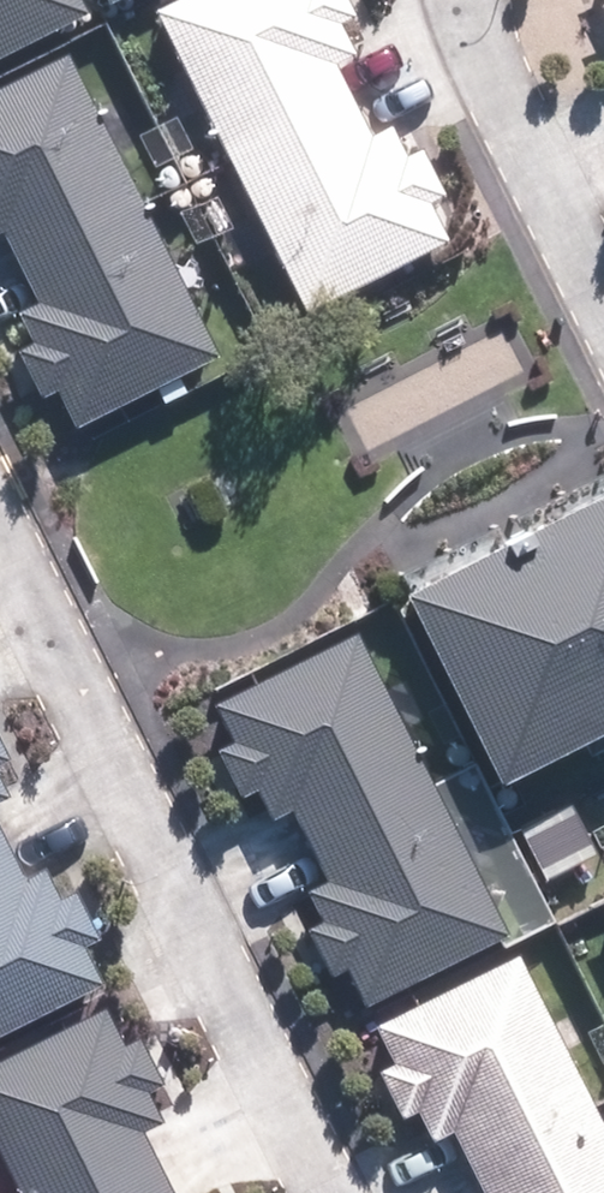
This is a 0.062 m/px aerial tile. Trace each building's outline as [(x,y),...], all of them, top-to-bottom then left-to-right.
[(90,14),(83,0),(0,0),(0,59),(90,14)] [(160,11),(310,313),(452,243),(435,208),(449,201),(424,151),(411,158),(395,126),(374,136),(340,67),(360,57),(345,27),(360,20),(350,0),(182,0),(160,11)] [(71,56),(0,90),(0,236),(7,232),(41,301),(20,312),(36,343),(23,350),(47,399),(61,393),(79,428),(221,358),(71,56)] [(603,727),(603,495),(404,594),(497,780),(603,727)] [(509,938),(358,636),(215,707),(233,745),(219,752),(244,801),(259,793),(274,823),(294,813),(329,882),(308,892),(324,925),(310,931),(335,981),(348,974),(366,1009),(509,938)] [(12,762),(0,738),(0,768),(12,762)] [(12,799),(0,775),(0,805),(12,799)] [(104,985),(87,950),(101,943),(76,894),(62,900),(47,868),(26,879),(0,826),(0,1036),(104,985)] [(519,954),(375,1024),(394,1062),(380,1069),(404,1118),(419,1110),(434,1141),(455,1130),(486,1192),(603,1192),(603,1125),(519,954)] [(0,1060),(0,1148),(22,1192),(174,1192),(145,1133),(165,1123),(150,1093),(165,1086),(141,1037),(127,1044),(108,1006),(0,1060)]
